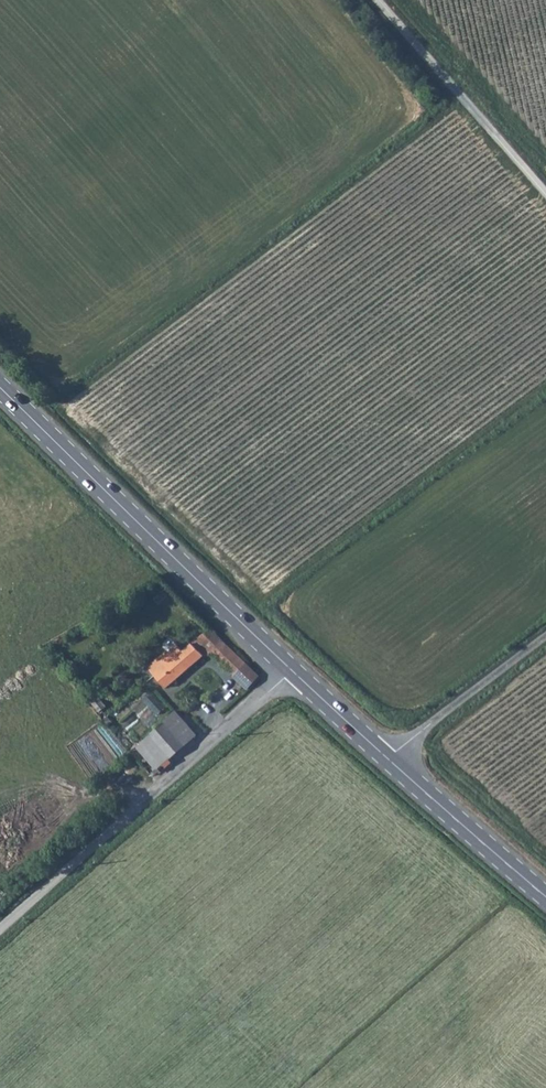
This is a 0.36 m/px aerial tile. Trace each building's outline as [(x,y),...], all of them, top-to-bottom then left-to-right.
[(258,675),(207,629),(186,648),(179,642),(170,651),(168,649),(149,665),(168,685),(201,656),(204,659),(210,655),(246,690),(257,680),(258,675)] [(158,713),(167,706),(153,690),(144,697),(158,713)] [(197,734),(177,713),(136,747),(155,770),(197,734)] [(4,885),(0,888),(0,899),(10,891),(4,885)]
